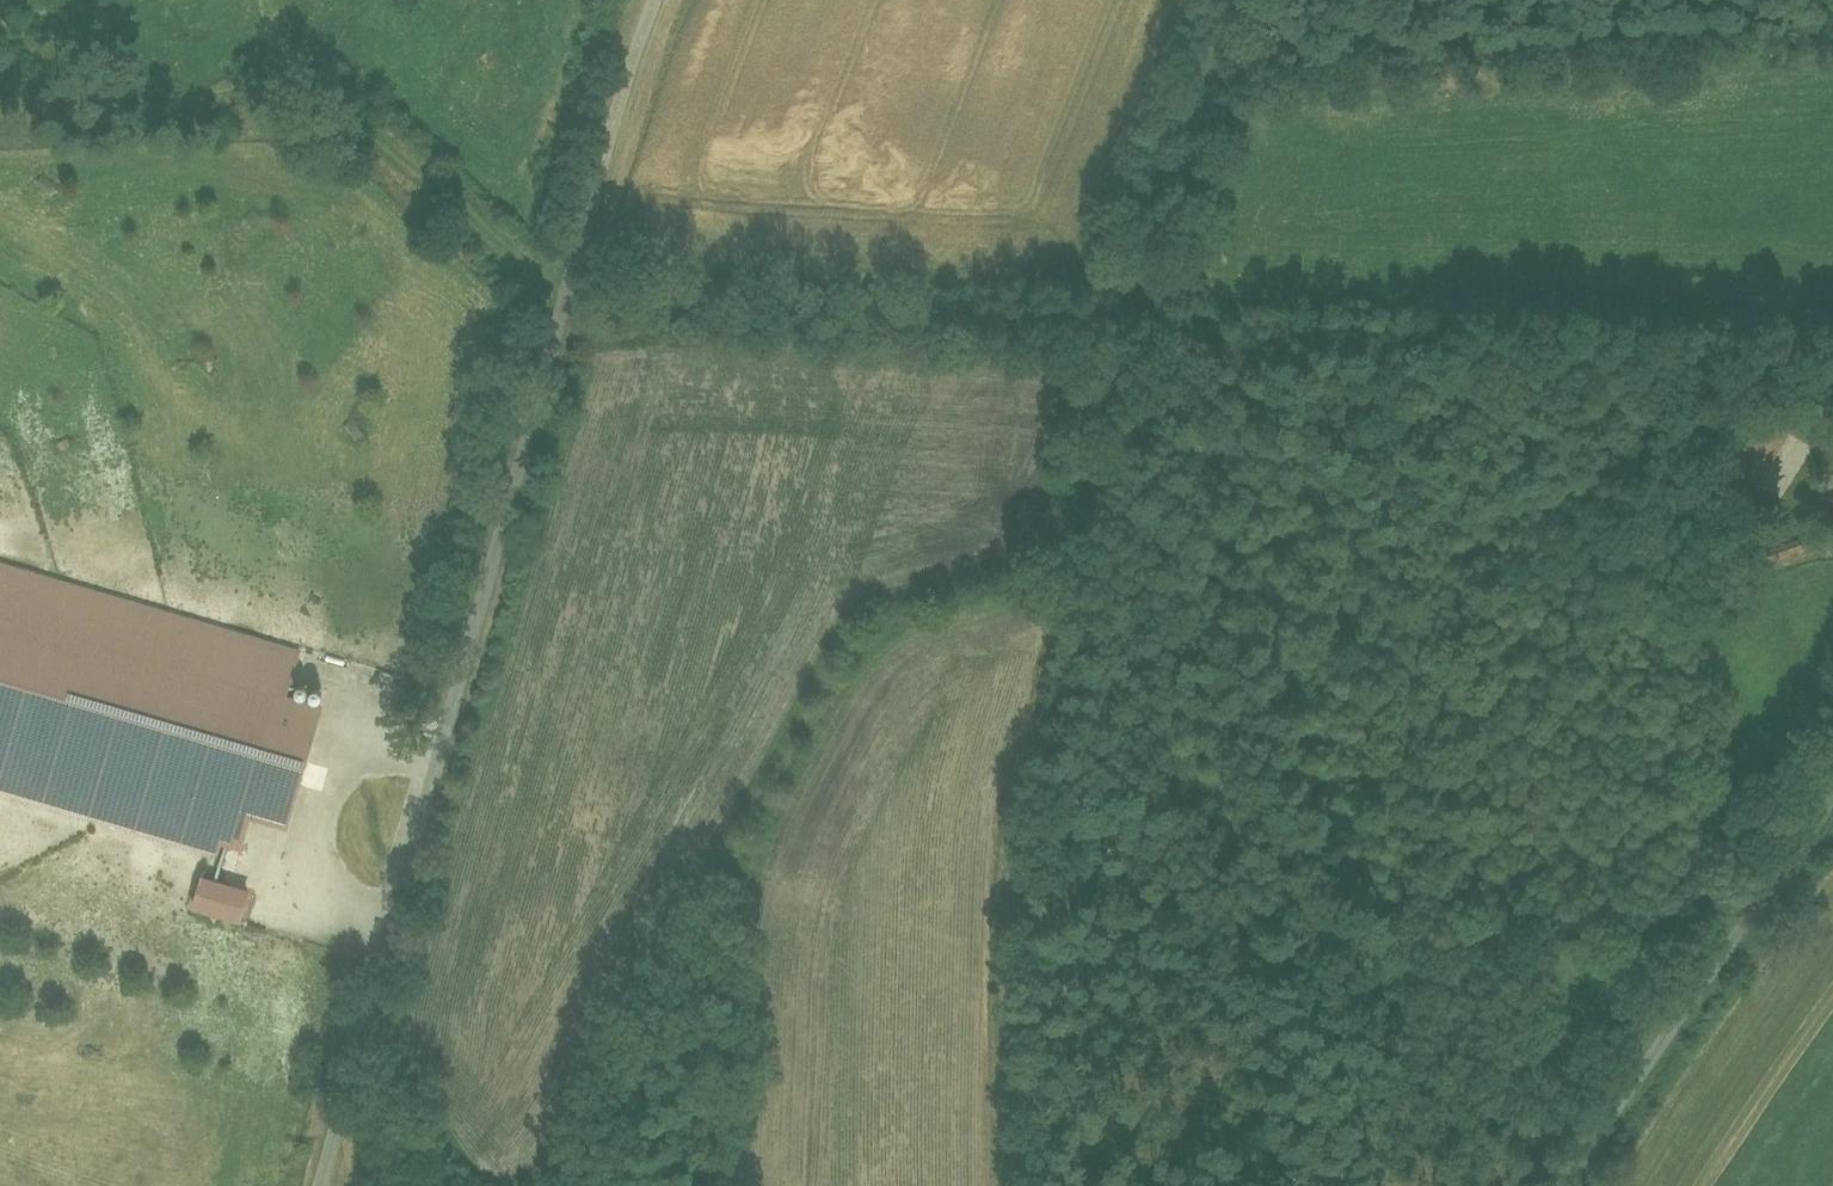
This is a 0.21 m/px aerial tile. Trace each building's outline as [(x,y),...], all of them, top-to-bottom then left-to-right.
[(0,568),(0,787),(276,864),(333,661),(0,568)] [(245,920),(256,886),(205,871),(195,905),(245,920)]
